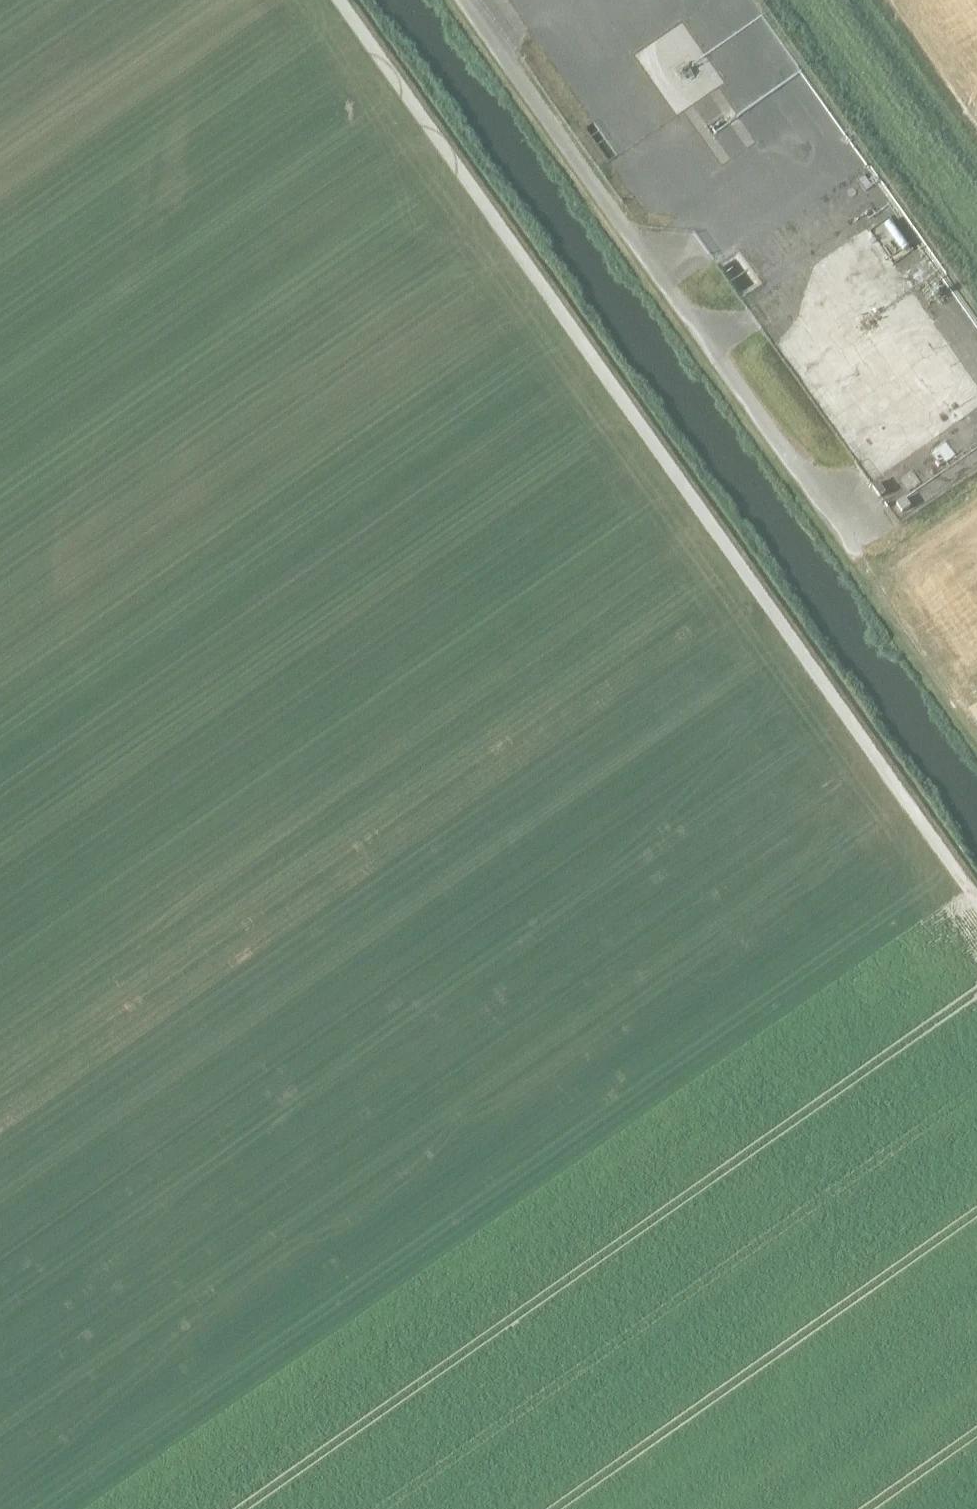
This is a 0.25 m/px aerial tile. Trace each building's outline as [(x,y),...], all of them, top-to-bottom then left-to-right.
[(919,449),(930,463),(944,452),(933,438),(919,449)]
